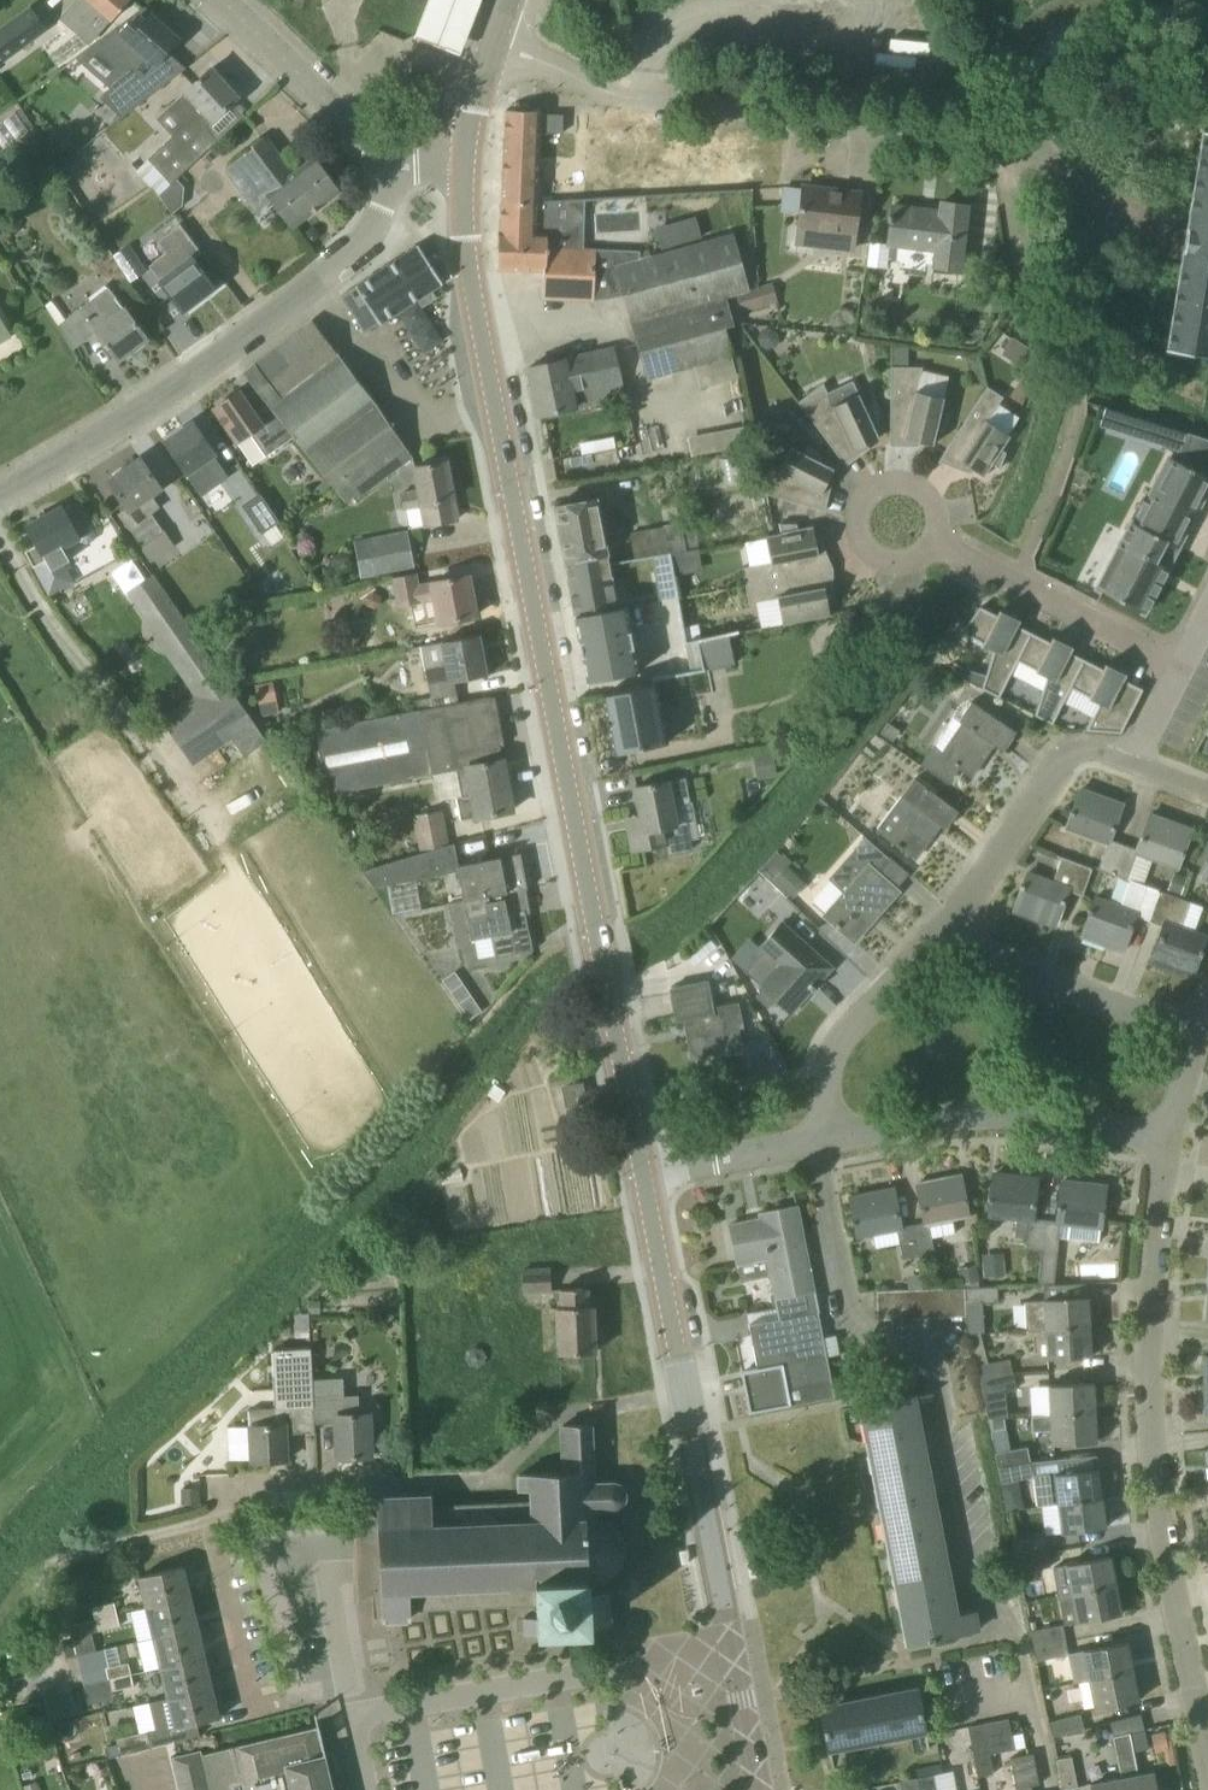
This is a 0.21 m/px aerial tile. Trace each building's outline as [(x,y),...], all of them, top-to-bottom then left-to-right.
[(129,0),(88,0),(99,10),(77,34),(88,44),(97,34),(110,19),(112,20),(129,0)] [(416,39),(462,56),(482,3),(474,0),(431,0),(416,39)] [(2,59),(46,28),(32,9),(0,31),(0,56),(2,59)] [(98,41),(75,57),(109,88),(100,97),(112,108),(137,80),(132,75),(135,72),(148,57),(156,63),(177,38),(150,15),(147,18),(139,11),(98,41)] [(185,92),(170,106),(186,125),(173,137),(148,159),(171,183),(195,161),(217,140),(204,126),(211,120),(238,97),(211,68),(185,92)] [(537,203),(540,132),(562,133),(563,115),(541,114),(541,111),(505,110),(502,202),(537,203)] [(1203,130),(1187,229),(1186,229),(1186,232),(1184,246),(1183,246),(1183,248),(1166,348),(1207,355),(1207,130),(1203,130)] [(292,173),(265,138),(225,168),(237,183),(236,184),(257,211),(272,199),(293,227),(340,192),(313,157),(292,173)] [(855,233),(860,197),(827,193),(827,189),(803,186),(798,226),(818,229),(816,245),(852,250),(854,233),(855,233)] [(594,300),(624,295),(632,323),(702,303),(686,247),(640,260),(640,250),(583,249),(583,214),(583,201),(537,203),(502,202),(499,269),(544,271),(542,299),(594,300)] [(960,269),(968,205),(941,202),(940,212),(892,206),(888,244),(935,250),(934,266),(960,269)] [(192,258),(174,234),(160,244),(165,250),(148,263),(161,281),(160,281),(183,310),(214,286),(192,257),(192,258)] [(749,290),(749,289),(744,274),(732,234),(686,247),(702,303),(731,295),(749,290)] [(366,332),(442,283),(418,245),(342,294),(366,332)] [(130,280),(144,271),(128,246),(114,255),(130,280)] [(737,314),(766,306),(760,285),(749,289),(749,290),(731,295),(737,314)] [(95,330),(117,360),(147,338),(125,309),(109,287),(92,299),(66,319),(84,342),(95,330)] [(695,366),(732,355),(724,327),(733,325),(731,316),(737,314),(731,295),(702,303),(632,323),(648,379),(695,366)] [(0,318),(0,341),(10,335),(0,318)] [(339,493),(403,443),(374,402),(312,320),(243,373),(272,409),(295,438),(339,493)] [(742,329),(732,332),(736,349),(747,346),(742,329)] [(573,391),(622,380),(615,348),(566,359),(566,360),(527,368),(538,415),(576,407),(573,391)] [(942,431),(949,415),(940,413),(945,398),(918,390),(925,366),(891,366),(891,422),(890,445),(891,446),(891,438),(904,438),(933,445),(937,430),(942,431)] [(865,408),(859,394),(834,405),(823,383),(798,402),(845,465),(846,464),(840,456),(879,438),(873,424),(877,422),(873,404),(865,408)] [(1002,449),(1010,436),(987,422),(1003,397),(987,387),(939,461),(940,461),(950,446),(963,455),(959,461),(984,477),(992,464),(1000,469),(1006,452),(1002,449)] [(259,418),(240,390),(213,408),(237,442),(250,434),(266,457),(295,438),(272,409),(259,418)] [(223,465),(193,422),(165,441),(187,473),(188,472),(196,484),(212,473),(217,480),(227,473),(241,494),(255,485),(235,457),(223,465)] [(1145,612),(1207,489),(1207,440),(1166,426),(1159,445),(1182,457),(1179,462),(1169,457),(1149,495),(1146,493),(1097,587),(1145,612)] [(359,499),(412,457),(403,443),(339,493),(346,503),(356,495),(359,499)] [(822,456),(808,446),(804,454),(790,446),(775,472),(761,465),(767,494),(825,510),(825,509),(817,507),(820,495),(833,468),(820,461),(822,456)] [(161,487),(141,458),(125,469),(124,468),(112,476),(113,477),(108,480),(128,509),(120,514),(142,545),(140,547),(160,575),(162,574),(182,560),(185,558),(165,529),(163,531),(151,514),(160,507),(151,494),(161,487)] [(457,519),(446,461),(415,467),(419,490),(402,493),(405,508),(422,505),(426,525),(457,519)] [(260,494),(242,507),(261,534),(279,521),(260,494)] [(568,584),(611,576),(609,563),(597,498),(554,506),(568,584)] [(62,546),(78,537),(80,542),(88,544),(95,540),(97,533),(94,528),(96,527),(82,500),(78,502),(72,501),(68,503),(66,509),(64,510),(62,506),(27,526),(37,544),(26,551),(50,594),(74,581),(64,562),(69,560),(62,546)] [(683,529),(682,522),(664,525),(664,527),(631,532),(636,558),(651,556),(669,553),(687,549),(683,529)] [(797,529),(796,525),(781,525),(782,534),(767,536),(772,563),(744,568),(747,584),(815,572),(812,556),(818,555),(813,526),(797,529)] [(361,577),(414,566),(408,533),(355,543),(361,577)] [(669,553),(651,556),(655,576),(673,573),(669,553)] [(818,588),(815,572),(747,584),(750,602),(779,597),(784,624),(830,615),(824,587),(818,588)] [(249,713),(224,678),(225,677),(154,573),(127,591),(157,635),(154,636),(195,695),(161,718),(194,765),(233,738),(226,727),(249,713)] [(418,585),(416,573),(393,577),(399,607),(421,603),(421,602),(424,601),(428,624),(440,622),(440,623),(475,616),(475,612),(477,611),(474,598),(472,599),(468,575),(418,585)] [(617,609),(611,576),(568,584),(574,617),(617,609)] [(617,609),(574,617),(579,644),(581,644),(583,655),(581,655),(586,682),(638,673),(626,607),(617,609)] [(994,650),(986,675),(981,689),(999,697),(1017,661),(1031,633),(1017,626),(1020,621),(1010,616),(1006,617),(1000,614),(1002,611),(1000,610),(997,615),(980,607),(961,632),(963,633),(961,636),(983,647),(984,645),(994,650)] [(1050,642),(1031,633),(1017,661),(1036,670),(1035,671),(1047,677),(1035,715),(1052,724),(1071,687),(1085,660),(1070,652),(1073,648),(1063,643),(1059,644),(1053,641),(1054,638),(1053,637),(1050,642)] [(704,670),(734,664),(728,634),(711,638),(712,645),(699,648),(704,670)] [(433,707),(458,702),(454,681),(487,675),(479,635),(442,642),(447,664),(426,668),(433,707)] [(1103,669),(1085,660),(1071,687),(1089,697),(1089,698),(1099,704),(1086,730),(1121,733),(1143,689),(1123,680),(1126,674),(1116,669),(1112,671),(1106,668),(1108,665),(1106,664),(1103,669)] [(967,681),(971,672),(953,662),(948,672),(967,681)] [(277,700),(273,680),(255,683),(260,703),(277,700)] [(667,742),(656,686),(626,692),(626,691),(603,695),(614,753),(650,746),(667,742)] [(501,750),(491,696),(459,702),(458,702),(433,707),(420,709),(316,729),(328,794),(437,773),(456,770),(461,797),(457,798),(461,819),(476,816),(476,817),(479,816),(480,817),(490,815),(490,814),(512,810),(503,760),(500,760),(498,751),(501,750)] [(1016,732),(972,702),(958,721),(954,717),(922,764),(948,781),(958,766),(972,776),(984,757),(981,756),(990,742),(1003,751),(1016,732)] [(686,777),(659,782),(635,787),(643,826),(629,829),(633,850),(665,844),(667,855),(693,850),(688,821),(676,823),(672,805),(690,802),(686,777)] [(945,829),(958,811),(914,778),(877,828),(916,858),(934,834),(929,830),(935,822),(945,829)] [(1103,804),(1080,795),(1082,789),(1081,789),(1072,811),(1070,811),(1069,814),(1071,815),(1066,827),(1108,843),(1098,868),(1113,874),(1123,844),(1112,840),(1124,805),(1105,797),(1103,804)] [(441,816),(440,810),(414,815),(420,850),(447,845),(442,818),(443,818),(443,816),(441,816)] [(1188,835),(1165,826),(1167,820),(1150,814),(1137,849),(1123,844),(1113,874),(1131,880),(1143,885),(1153,859),(1178,868),(1191,829),(1190,828),(1188,835)] [(878,915),(899,891),(877,871),(888,859),(865,839),(840,867),(841,867),(831,879),(845,891),(824,915),(835,925),(834,926),(838,929),(839,928),(854,942),(855,941),(853,939),(875,913),(878,915)] [(458,871),(457,865),(453,844),(362,871),(373,888),(387,885),(417,879),(458,871)] [(521,853),(457,865),(458,871),(464,900),(504,892),(504,893),(528,888),(521,853)] [(781,853),(748,883),(772,909),(805,880),(781,853)] [(1082,896),(1092,869),(1063,858),(1054,882),(1027,873),(1023,885),(1021,884),(1020,888),(1022,889),(1013,911),(1015,912),(1017,905),(1040,914),(1037,920),(1055,926),(1068,891),(1082,896)] [(1174,872),(1168,889),(1180,894),(1187,877),(1174,872)] [(1161,891),(1143,885),(1131,880),(1121,907),(1096,898),(1081,936),(1083,937),(1085,930),(1108,938),(1105,945),(1123,951),(1136,916),(1150,921),(1161,891)] [(1192,976),(1207,939),(1181,929),(1191,902),(1161,891),(1150,921),(1164,926),(1150,961),(1168,968),(1170,961),(1193,970),(1191,976),(1192,976)] [(508,913),(504,893),(504,892),(464,900),(466,910),(471,938),(472,939),(492,935),(496,957),(533,950),(525,909),(508,913)] [(815,987),(832,967),(783,922),(760,947),(763,950),(746,970),(761,984),(760,985),(787,1009),(808,986),(813,991),(816,988),(815,987)] [(713,1007),(708,980),(670,988),(677,1021),(686,1019),(693,1058),(708,1055),(709,1058),(713,1057),(713,1054),(731,1051),(742,1049),(738,1026),(727,1028),(722,1005),(713,1007)] [(581,1084),(564,1087),(568,1104),(585,1100),(585,1095),(584,1096),(581,1084)] [(1018,1182),(994,1180),(995,1174),(993,1174),(989,1214),(1016,1217),(1014,1237),(1027,1238),(1026,1249),(1042,1251),(1045,1219),(1033,1218),(1037,1179),(1019,1176),(1018,1182)] [(968,1215),(961,1175),(959,1175),(960,1181),(936,1186),(935,1180),(917,1183),(924,1222),(913,1224),(919,1255),(934,1252),(931,1236),(954,1232),(952,1218),(968,1215)] [(1104,1192),(1079,1189),(1080,1183),(1061,1181),(1057,1220),(1045,1219),(1042,1251),(1039,1277),(1055,1279),(1059,1237),(1099,1241),(1101,1226),(1101,1227),(1102,1214),(1105,1214),(1105,1210),(1103,1210),(1106,1186),(1104,1186),(1104,1192)] [(901,1227),(893,1188),(875,1191),(876,1197),(852,1202),(851,1196),(850,1196),(855,1220),(853,1220),(853,1224),(855,1223),(858,1236),(897,1229),(903,1258),(919,1255),(913,1224),(901,1227)] [(772,1275),(777,1299),(814,1291),(809,1267),(795,1194),(794,1195),(796,1206),(760,1214),(761,1218),(730,1224),(737,1263),(739,1263),(742,1281),(772,1275)] [(1003,1252),(981,1253),(983,1276),(1004,1274),(1003,1252)] [(976,1264),(957,1269),(961,1284),(979,1279),(976,1264)] [(516,1291),(528,1290),(552,1289),(551,1268),(515,1270),(516,1291)] [(998,1302),(998,1286),(965,1288),(965,1289),(966,1304),(998,1302)] [(588,1305),(587,1288),(561,1289),(562,1307),(558,1307),(560,1354),(595,1352),(593,1305),(588,1305)] [(947,1317),(963,1316),(966,1316),(966,1304),(965,1289),(946,1290),(947,1317)] [(878,1319),(894,1319),(893,1290),(877,1291),(878,1319)] [(894,1319),(911,1318),(910,1290),(893,1290),(894,1319)] [(928,1290),(910,1290),(911,1318),(929,1317),(928,1290)] [(929,1317),(947,1317),(946,1290),(928,1290),(929,1317)] [(1027,1330),(1045,1329),(1090,1326),(1088,1297),(1025,1300),(1027,1330)] [(749,1324),(758,1368),(746,1370),(741,1371),(745,1392),(749,1413),(791,1405),(805,1402),(835,1396),(826,1354),(818,1311),(749,1324)] [(1047,1358),(1091,1356),(1090,1326),(1045,1329),(1047,1358)] [(989,1363),(981,1332),(971,1333),(978,1365),(981,1380),(1013,1374),(1010,1359),(989,1363)] [(249,1409),(250,1425),(252,1461),(288,1460),(286,1431),(293,1430),(294,1433),(315,1432),(315,1418),(316,1418),(314,1379),(313,1379),(311,1348),(273,1350),(276,1408),(249,1409)] [(988,1418),(1004,1417),(1008,1417),(1005,1391),(1016,1389),(1013,1374),(981,1380),(984,1395),(988,1418)] [(345,1395),(344,1377),(314,1379),(316,1418),(337,1417),(339,1457),(370,1456),(370,1450),(387,1449),(386,1434),(370,1435),(369,1414),(360,1414),(359,1395),(345,1395)] [(1050,1415),(1095,1412),(1093,1382),(1048,1385),(1050,1415)] [(951,1617),(908,1398),(933,1394),(933,1392),(860,1406),(863,1422),(867,1421),(870,1438),(866,1439),(907,1644),(935,1639),(935,1637),(979,1629),(976,1612),(951,1617)] [(1095,1412),(1050,1415),(1032,1415),(1033,1431),(1051,1430),(1051,1444),(1096,1442),(1095,1412)] [(990,1431),(1006,1428),(1004,1417),(988,1418),(990,1431)] [(593,1484),(591,1457),(590,1423),(563,1424),(565,1471),(536,1473),(536,1469),(532,1469),(532,1473),(520,1473),(520,1474),(521,1489),(533,1489),(533,1503),(432,1507),(432,1496),(377,1499),(379,1545),(381,1545),(381,1546),(382,1546),(382,1548),(383,1548),(383,1550),(384,1550),(405,1549),(406,1566),(385,1567),(385,1568),(384,1568),(384,1569),(383,1569),(383,1571),(382,1571),(382,1572),(380,1572),(382,1619),(411,1618),(411,1607),(537,1602),(537,1616),(528,1617),(528,1615),(525,1615),(526,1632),(591,1629),(591,1626),(610,1625),(608,1591),(602,1591),(601,1578),(611,1573),(618,1566),(622,1556),(622,1546),(619,1536),(613,1528),(604,1522),(594,1520),(593,1508),(613,1507),(619,1505),(623,1500),(624,1494),(622,1489),(618,1485),(612,1483),(593,1484)] [(998,1468),(1030,1461),(1027,1447),(995,1453),(998,1468)] [(1001,1483),(1033,1476),(1030,1461),(998,1468),(1001,1483)] [(1038,1506),(1058,1503),(1102,1498),(1098,1468),(1034,1476),(1038,1506)] [(1061,1533),(1106,1527),(1102,1498),(1058,1503),(1061,1533)] [(1016,1558),(1048,1551),(1045,1536),(1013,1543),(1016,1558)] [(1019,1572),(1051,1566),(1048,1551),(1016,1558),(1019,1572)] [(1058,1596),(1072,1593),(1116,1584),(1110,1555),(1053,1566),(1058,1596)] [(147,1607),(191,1596),(184,1566),(139,1576),(147,1607)] [(1078,1622),(1122,1614),(1116,1584),(1072,1593),(1078,1622)] [(154,1637),(198,1626),(191,1596),(147,1607),(154,1637)] [(96,1619),(117,1614),(115,1602),(93,1607),(96,1619)] [(99,1630),(120,1626),(117,1614),(96,1619),(99,1630)] [(96,1619),(71,1625),(78,1655),(95,1650),(91,1629),(98,1628),(96,1619)] [(1034,1646),(1066,1639),(1063,1624),(1031,1631),(1034,1646)] [(161,1667),(205,1656),(198,1626),(154,1637),(161,1667)] [(1037,1660),(1069,1654),(1066,1639),(1034,1646),(1037,1660)] [(1089,1679),(1133,1670),(1127,1642),(1083,1650),(1089,1679)] [(121,1665),(117,1646),(78,1655),(85,1685),(110,1679),(132,1674),(129,1663),(121,1665)] [(168,1697),(212,1686),(205,1656),(161,1667),(168,1697)] [(1095,1708),(1139,1700),(1133,1670),(1089,1679),(1095,1708)] [(132,1674),(110,1679),(112,1690),(134,1685),(132,1674)] [(176,1728),(220,1717),(212,1686),(168,1697),(176,1728)] [(48,1719),(80,1715),(76,1687),(44,1692),(48,1719)] [(929,1748),(917,1688),(893,1693),(901,1736),(910,1734),(914,1751),(929,1748)] [(653,1697),(661,1740),(704,1732),(696,1689),(653,1697)] [(877,1740),(901,1736),(893,1693),(869,1697),(877,1740)] [(854,1745),(877,1740),(869,1697),(845,1702),(854,1745)] [(832,1767),(848,1764),(845,1747),(854,1745),(845,1702),(820,1707),(832,1767)] [(1053,1737),(1053,1736),(1085,1728),(1081,1713),(1049,1721),(1053,1737)] [(1130,1732),(1144,1729),(1141,1714),(1111,1722),(1114,1736),(1113,1737),(1122,1778),(1124,1789),(1156,1789),(1153,1772),(1139,1774),(1130,1732)] [(992,1750),(1014,1746),(1009,1718),(987,1722),(992,1750)] [(974,1757),(990,1754),(989,1751),(992,1750),(987,1722),(968,1726),(974,1757)] [(0,1724),(0,1741),(8,1739),(3,1723),(0,1724)] [(277,1736),(290,1789),(335,1789),(326,1753),(324,1754),(317,1726),(277,1736)] [(1163,1730),(1151,1732),(1154,1751),(1164,1750),(1166,1749),(1165,1739),(1163,1730)] [(117,1739),(121,1755),(152,1747),(148,1731),(117,1739)] [(201,1749),(172,1756),(180,1789),(290,1789),(277,1736),(202,1754),(201,1749)] [(1166,1749),(1164,1750),(1166,1763),(1175,1762),(1172,1738),(1165,1739),(1166,1749)] [(1031,1785),(1040,1783),(1034,1753),(1010,1758),(1016,1789),(1032,1789),(1031,1785)] [(978,1776),(994,1773),(990,1754),(974,1757),(978,1776)] [(1062,1789),(1078,1786),(1072,1756),(1056,1759),(1062,1789)] [(31,1770),(21,1774),(24,1782),(34,1778),(31,1770)] [(934,1774),(917,1778),(920,1789),(937,1789),(934,1774)] [(917,1778),(901,1781),(903,1789),(920,1789),(917,1778)] [(1122,1778),(1091,1784),(1092,1789),(1124,1789),(1122,1778)] [(24,1786),(26,1789),(41,1789),(38,1781),(24,1786)]
